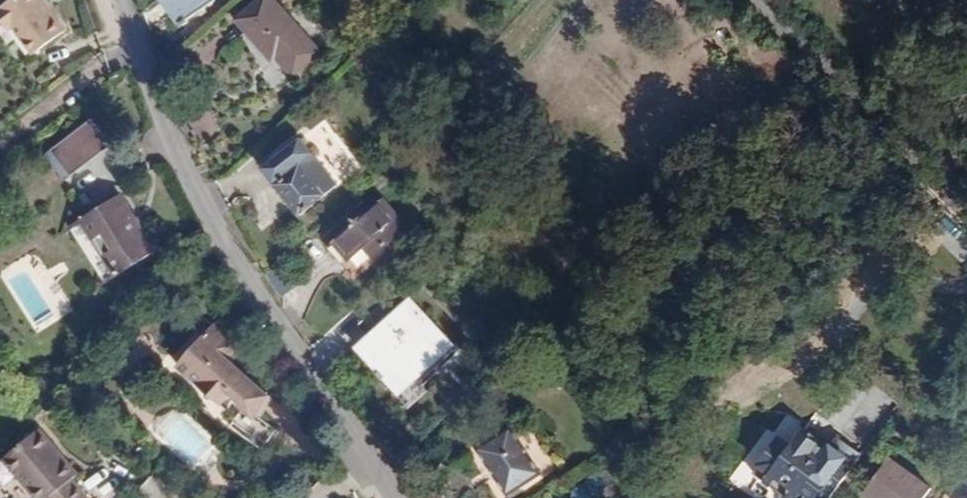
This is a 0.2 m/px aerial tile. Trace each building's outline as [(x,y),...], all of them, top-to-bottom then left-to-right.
[(51,0),(14,0),(0,10),(0,23),(28,63),(76,27),(57,0),(56,0),(53,3),(51,0)] [(188,19),(215,0),(175,0),(188,19)] [(286,77),(317,56),(279,0),(256,0),(236,13),(267,58),(275,52),(278,56),(275,60),(286,77)] [(43,153),(63,178),(110,143),(90,117),(43,153)] [(306,138),(271,168),(281,180),(307,158),(332,188),(306,210),(308,212),(344,182),(306,138)] [(307,158),(281,180),(306,210),(332,188),(307,158)] [(77,217),(114,274),(162,242),(125,185),(77,217)] [(388,188),(348,226),(342,231),(357,247),(371,233),(381,244),(412,214),(388,188)] [(412,286),(381,315),(393,328),(372,348),(407,388),(460,342),(412,286)] [(260,411),(265,404),(277,391),(235,356),(244,339),(231,333),(220,320),(185,362),(227,397),(239,383),(253,395),(258,398),(253,404),(260,411)] [(286,419),(265,404),(260,411),(253,404),(258,398),(253,395),(239,416),(273,438),(286,419)] [(486,442),(515,486),(547,465),(518,420),(486,442)] [(866,449),(842,431),(831,444),(821,436),(824,433),(811,422),(796,440),(784,431),(757,465),(794,493),(801,485),(818,497),(828,497),(866,449)] [(36,435),(4,461),(36,497),(79,497),(68,484),(73,479),(36,435)] [(893,451),(868,487),(884,497),(924,497),(936,482),(893,451)]
